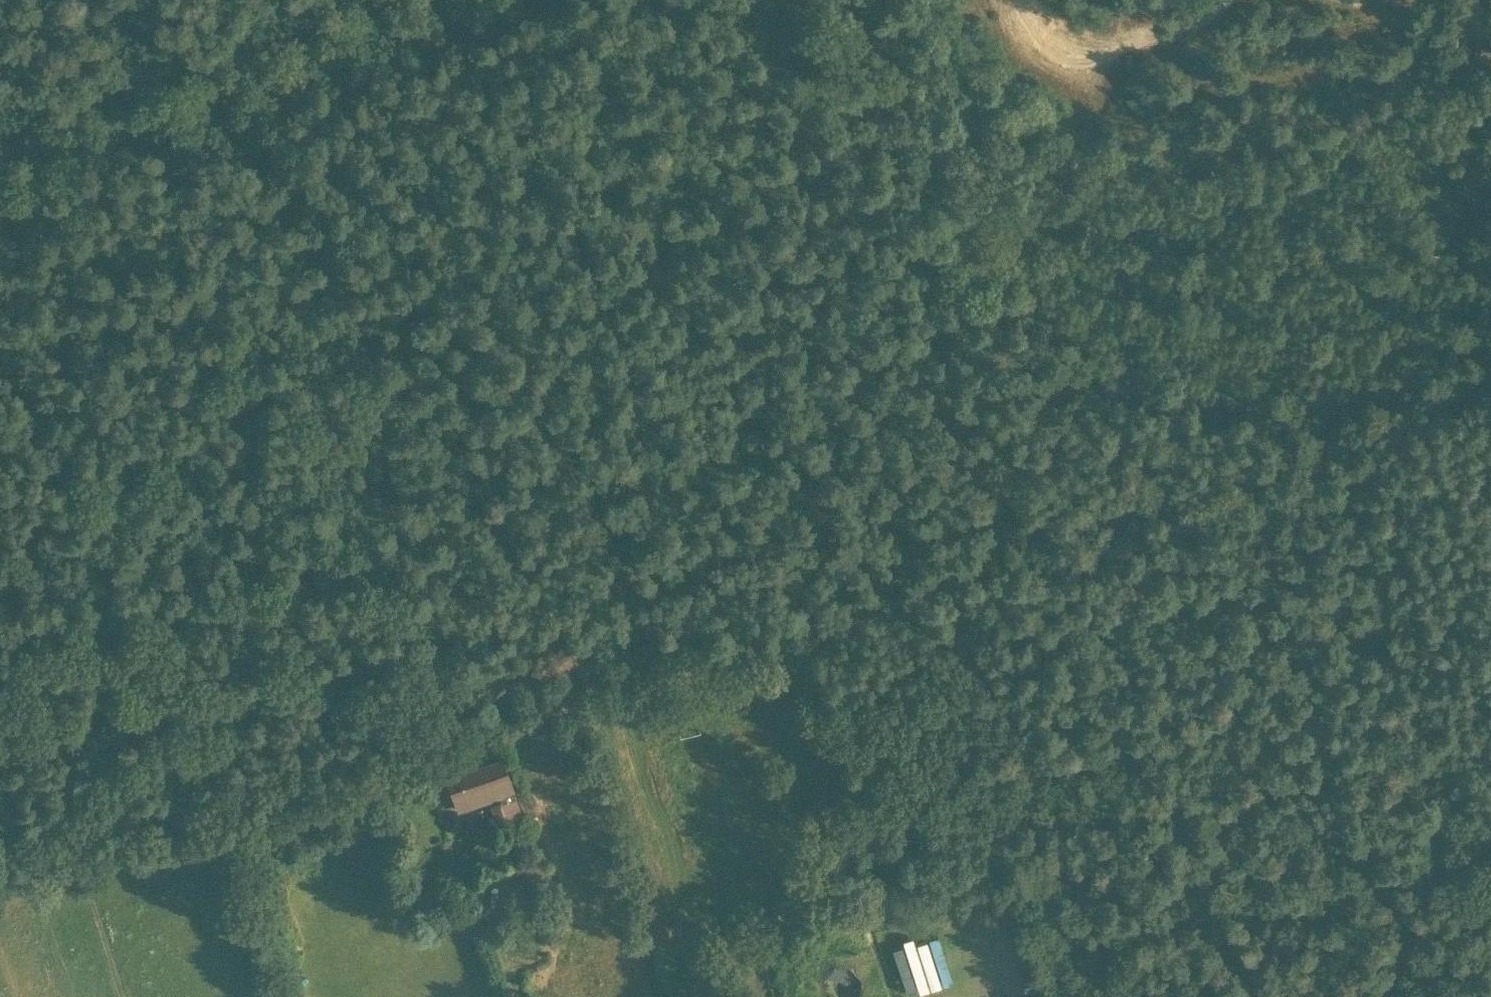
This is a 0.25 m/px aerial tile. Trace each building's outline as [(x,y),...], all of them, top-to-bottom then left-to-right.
[(470,804),(487,798),(485,794),(499,789),(502,799),(498,800),(498,802),(493,804),(499,823),(522,815),(516,797),(502,756),(447,775),(457,804),(468,800),(470,804)] [(530,793),(516,797),(522,815),(536,810),(530,793)] [(903,941),(917,989),(951,979),(937,931),(903,941)]
